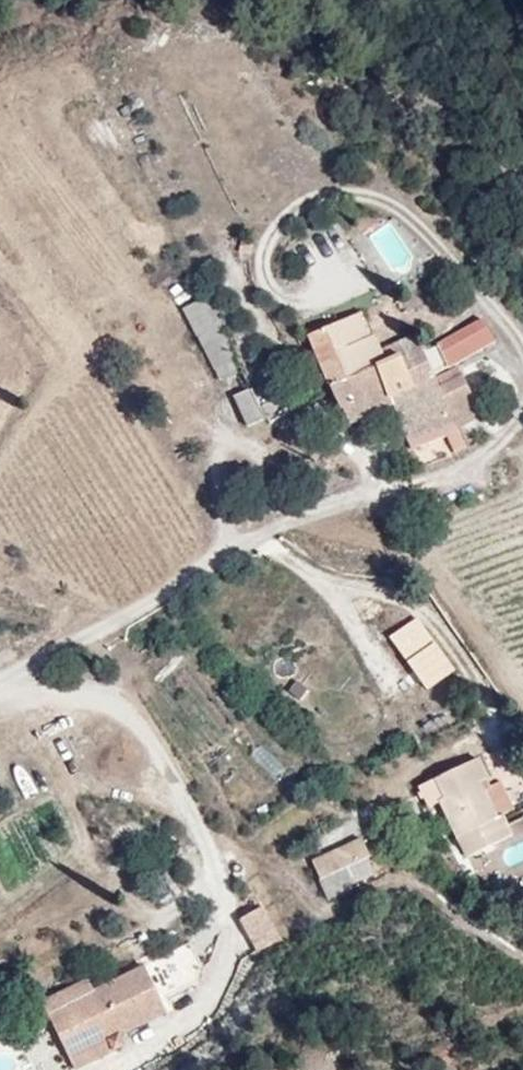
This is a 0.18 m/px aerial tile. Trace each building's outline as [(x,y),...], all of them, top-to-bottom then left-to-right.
[(236,346),(209,272),(180,284),(210,356),(236,346)] [(372,327),(357,300),(333,307),(341,329),(307,342),(316,372),(367,351),(379,346),(372,327)] [(341,329),(333,307),(301,317),(307,342),(341,329)] [(487,342),(477,318),(435,336),(445,360),(487,342)] [(400,320),(382,325),(391,343),(402,368),(424,360),(412,335),(407,337),(400,320)] [(382,325),(372,327),(379,346),(391,343),(382,325)] [(391,343),(379,346),(367,351),(378,377),(402,368),(391,343)] [(328,411),(383,391),(392,418),(441,401),(431,376),(428,367),(424,360),(402,368),(378,377),(367,351),(316,372),(328,411)] [(247,383),(241,366),(229,374),(238,393),(251,391),(247,383)] [(441,401),(392,418),(398,435),(399,437),(431,426),(438,444),(455,438),(448,418),(472,409),(456,366),(431,376),(441,401)] [(251,391),(238,393),(245,408),(257,402),(254,396),(251,391)] [(423,622),(395,638),(424,688),(452,673),(423,622)] [(415,781),(432,809),(448,838),(486,818),(503,809),(488,782),(478,788),(461,757),(415,781)] [(418,816),(432,809),(415,781),(402,789),(418,816)] [(486,818),(448,838),(461,861),(499,840),(486,818)] [(312,863),(338,852),(330,832),(304,844),(312,863)] [(321,913),(351,900),(348,891),(363,883),(358,868),(362,866),(353,845),(338,852),(312,863),(302,868),(321,913)] [(255,951),(280,937),(262,904),(237,917),(255,951)] [(201,967),(208,963),(195,938),(94,984),(88,975),(46,996),(60,1029),(201,967)] [(204,977),(201,967),(60,1029),(75,1061),(117,1043),(114,1031),(172,1005),(168,994),(204,977)]
